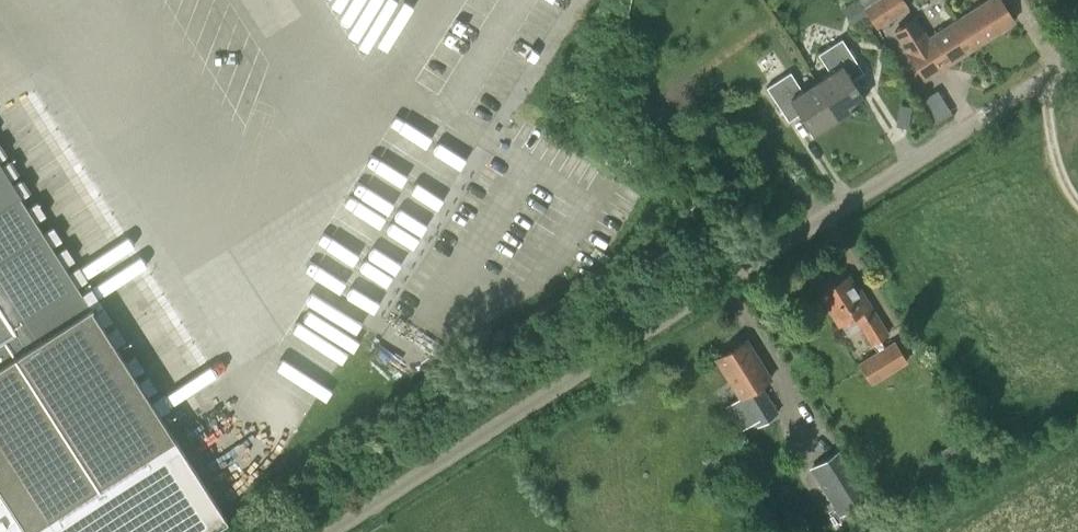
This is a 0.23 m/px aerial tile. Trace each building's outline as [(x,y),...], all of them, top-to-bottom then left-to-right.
[(853,26),(867,16),(857,0),(855,0),(842,9),(853,26)] [(877,29),(909,8),(903,0),(858,0),(877,29)] [(957,20),(975,47),(1015,22),(1001,0),(988,0),(957,20)] [(975,47),(957,20),(928,38),(916,19),(895,32),(925,79),(975,47)] [(831,73),(817,82),(839,117),(865,100),(848,73),(860,66),(843,39),(818,54),(831,73)] [(839,117),(817,82),(803,91),(791,72),(767,87),(784,114),(796,106),(813,133),(839,117)] [(942,89),(922,97),(933,122),(953,113),(942,89)] [(139,382),(134,375),(126,362),(116,345),(108,333),(103,325),(95,313),(89,305),(81,292),(77,286),(69,273),(64,265),(56,253),(51,245),(43,233),(35,221),(27,208),(21,197),(13,185),(9,179),(1,167),(0,165),(0,487),(29,531),(212,531),(229,522),(227,519),(161,417),(159,414),(151,401),(147,394),(139,382)] [(854,315),(876,351),(884,346),(880,339),(889,334),(862,290),(858,292),(848,276),(821,293),(840,323),(854,315)] [(779,412),(761,384),(772,378),(747,339),(716,358),(740,397),(725,406),(740,430),(754,421),(757,426),(779,412)] [(884,346),(876,351),(858,363),(871,385),(908,362),(894,340),(884,346)] [(809,468),(839,516),(873,494),(843,446),(809,468)]
